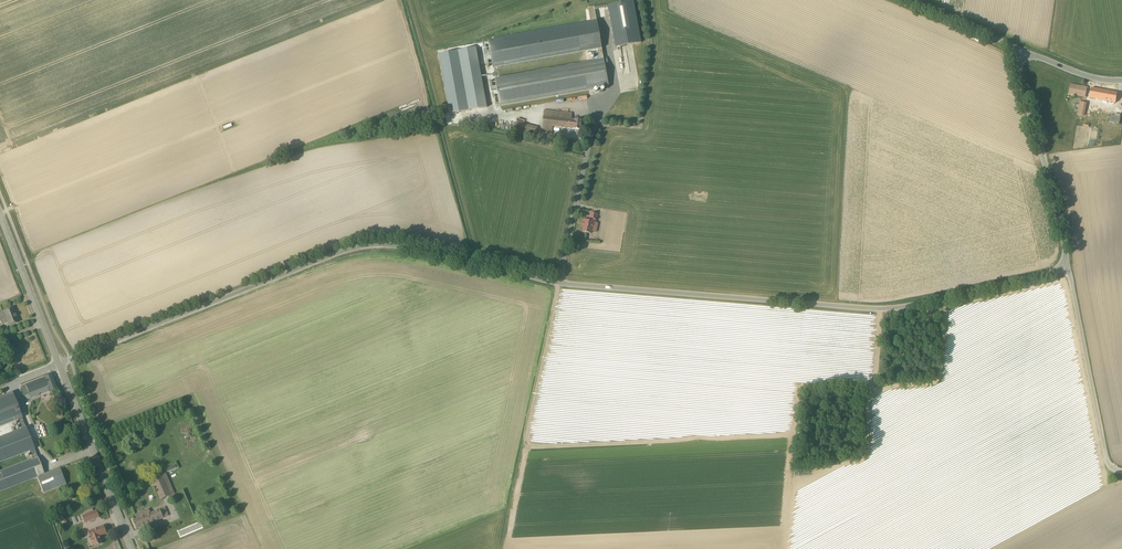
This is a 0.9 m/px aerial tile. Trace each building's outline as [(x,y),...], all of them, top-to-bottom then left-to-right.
[(633,0),(607,5),(615,47),(641,43),(633,0)] [(608,86),(604,60),(602,48),(597,21),(594,7),(588,8),(591,22),(488,41),(489,45),(485,45),(487,53),(490,52),(491,57),(485,58),(487,67),(489,67),(489,65),(492,64),(493,68),(597,49),(599,60),(495,79),(495,82),(492,83),(491,81),(489,81),(491,91),(497,90),(497,94),(494,95),(496,104),(498,104),(498,105),(608,86)] [(476,48),(458,51),(469,111),(487,107),(476,48)] [(450,114),(469,111),(458,51),(439,54),(450,114)] [(1116,103),(1118,93),(1070,84),(1069,94),(1090,98),(1089,102),(1099,104),(1100,100),(1116,103)] [(1084,115),(1087,99),(1081,98),(1078,114),(1084,115)] [(1119,117),(1121,109),(1099,105),(1097,112),(1119,117)] [(553,126),(580,129),(581,120),(571,119),(572,113),(544,110),(542,126),(543,126),(542,130),(542,133),(552,134),(553,126)] [(1083,129),(1085,116),(1078,114),(1075,127),(1083,129)] [(1108,116),(1107,122),(1117,124),(1118,118),(1108,116)] [(515,123),(514,132),(536,135),(537,125),(515,123)] [(595,223),(597,214),(591,213),(589,221),(583,220),(582,225),(584,226),(582,232),(591,233),(593,222),(595,223)] [(18,322),(16,318),(17,318),(13,308),(4,311),(0,313),(0,318),(2,324),(8,322),(10,326),(18,322)] [(24,395),(29,393),(47,386),(49,392),(57,389),(52,374),(21,386),(24,395)] [(17,419),(21,417),(11,393),(0,397),(0,426),(17,419)] [(39,394),(36,399),(45,403),(47,398),(39,394)] [(29,451),(32,458),(37,456),(21,417),(17,419),(21,429),(20,430),(0,438),(0,462),(29,451)] [(36,435),(44,432),(42,426),(34,429),(36,435)] [(32,458),(0,470),(0,492),(40,476),(46,493),(69,484),(62,466),(44,473),(37,456),(32,458)] [(161,500),(171,495),(162,475),(152,479),(161,500)] [(164,519),(160,510),(153,513),(151,513),(149,508),(135,514),(137,519),(133,520),(137,529),(164,519)] [(97,510),(94,511),(86,514),(82,516),(85,523),(100,517),(97,510)] [(95,547),(103,543),(100,536),(107,533),(104,525),(88,531),(95,547)]
